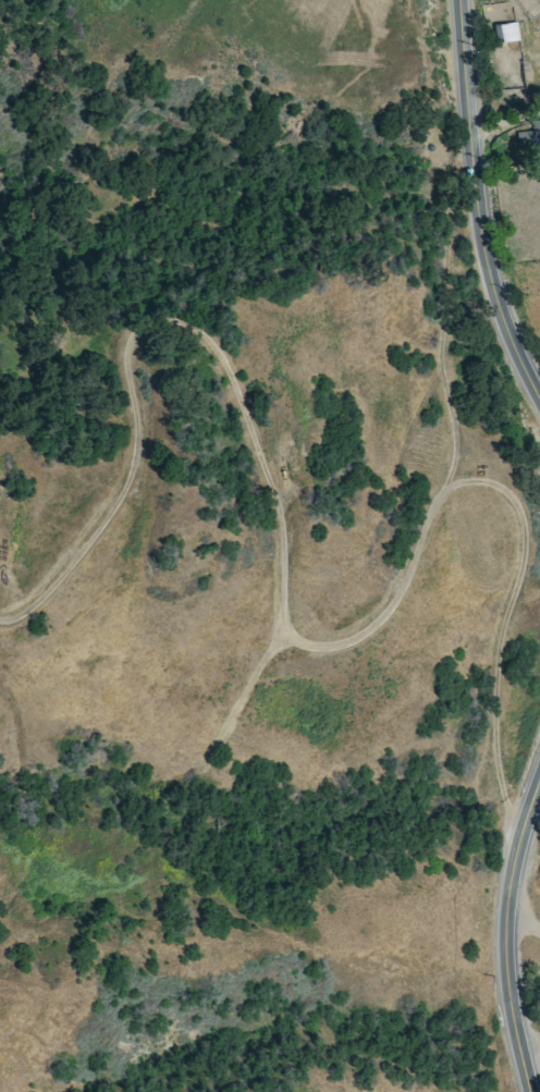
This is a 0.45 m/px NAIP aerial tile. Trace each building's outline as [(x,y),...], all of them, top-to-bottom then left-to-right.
[(517,38),(514,20),(493,24),(496,42),(517,38)] [(517,146),(534,144),(534,138),(539,137),(539,117),(530,118),(531,129),(516,131),(517,146)]
